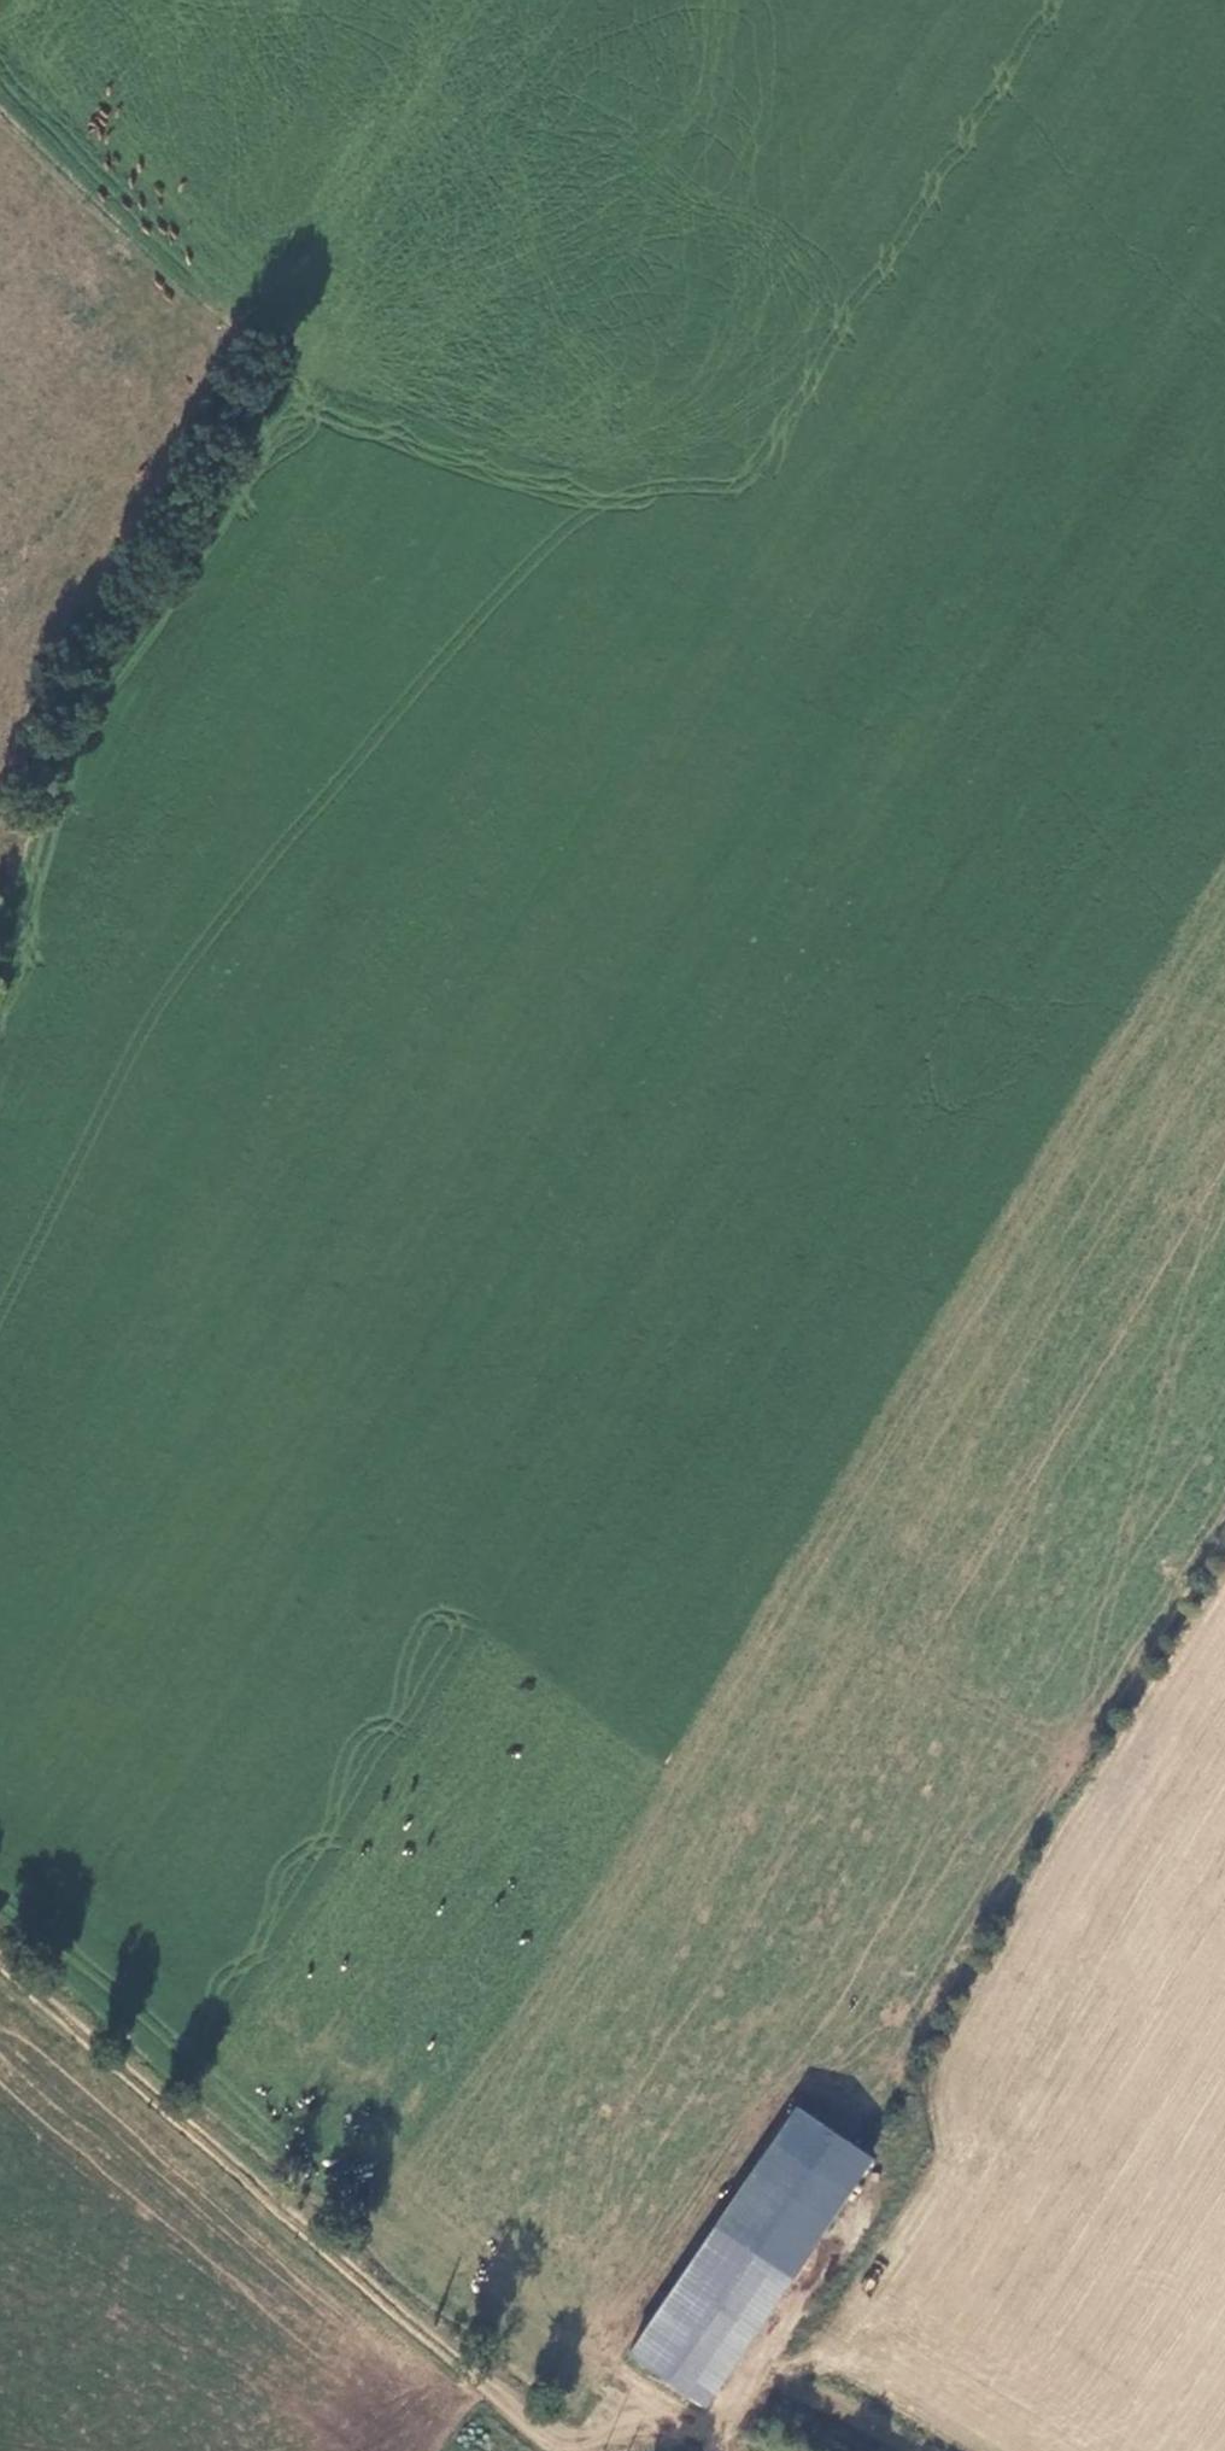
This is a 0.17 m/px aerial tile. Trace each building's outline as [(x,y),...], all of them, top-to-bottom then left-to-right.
[(800,2099),(629,2351),(708,2402),(878,2153),(800,2099)]
